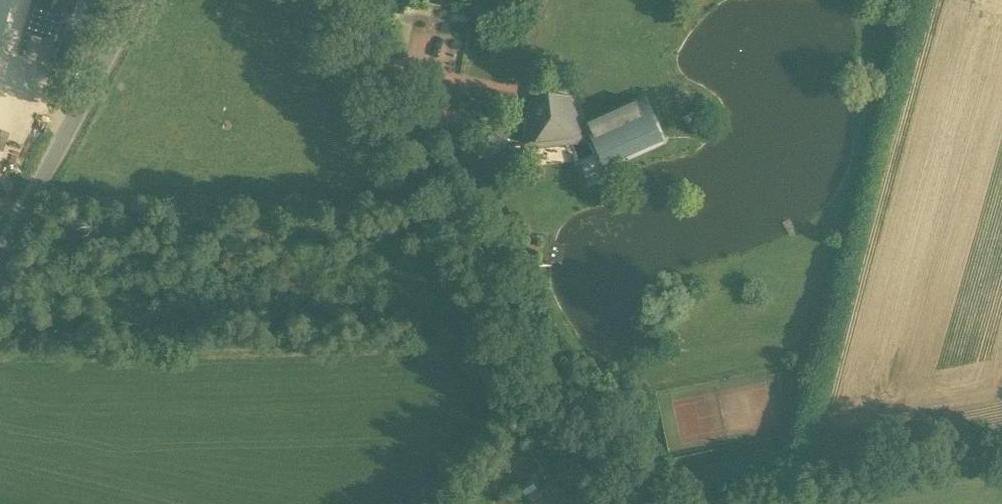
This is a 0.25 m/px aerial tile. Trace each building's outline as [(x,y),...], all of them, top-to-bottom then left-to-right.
[(13,0),(0,0),(0,43),(13,0)] [(34,1),(37,2),(65,10),(73,12),(76,0),(34,0),(34,1)] [(74,71),(86,29),(65,24),(53,65),(74,71)] [(545,98),(536,97),(528,100),(522,143),(541,146),(570,142),(590,133),(604,164),(663,137),(643,93),(584,120),(587,125),(581,128),(567,95),(547,92),(545,98)]
